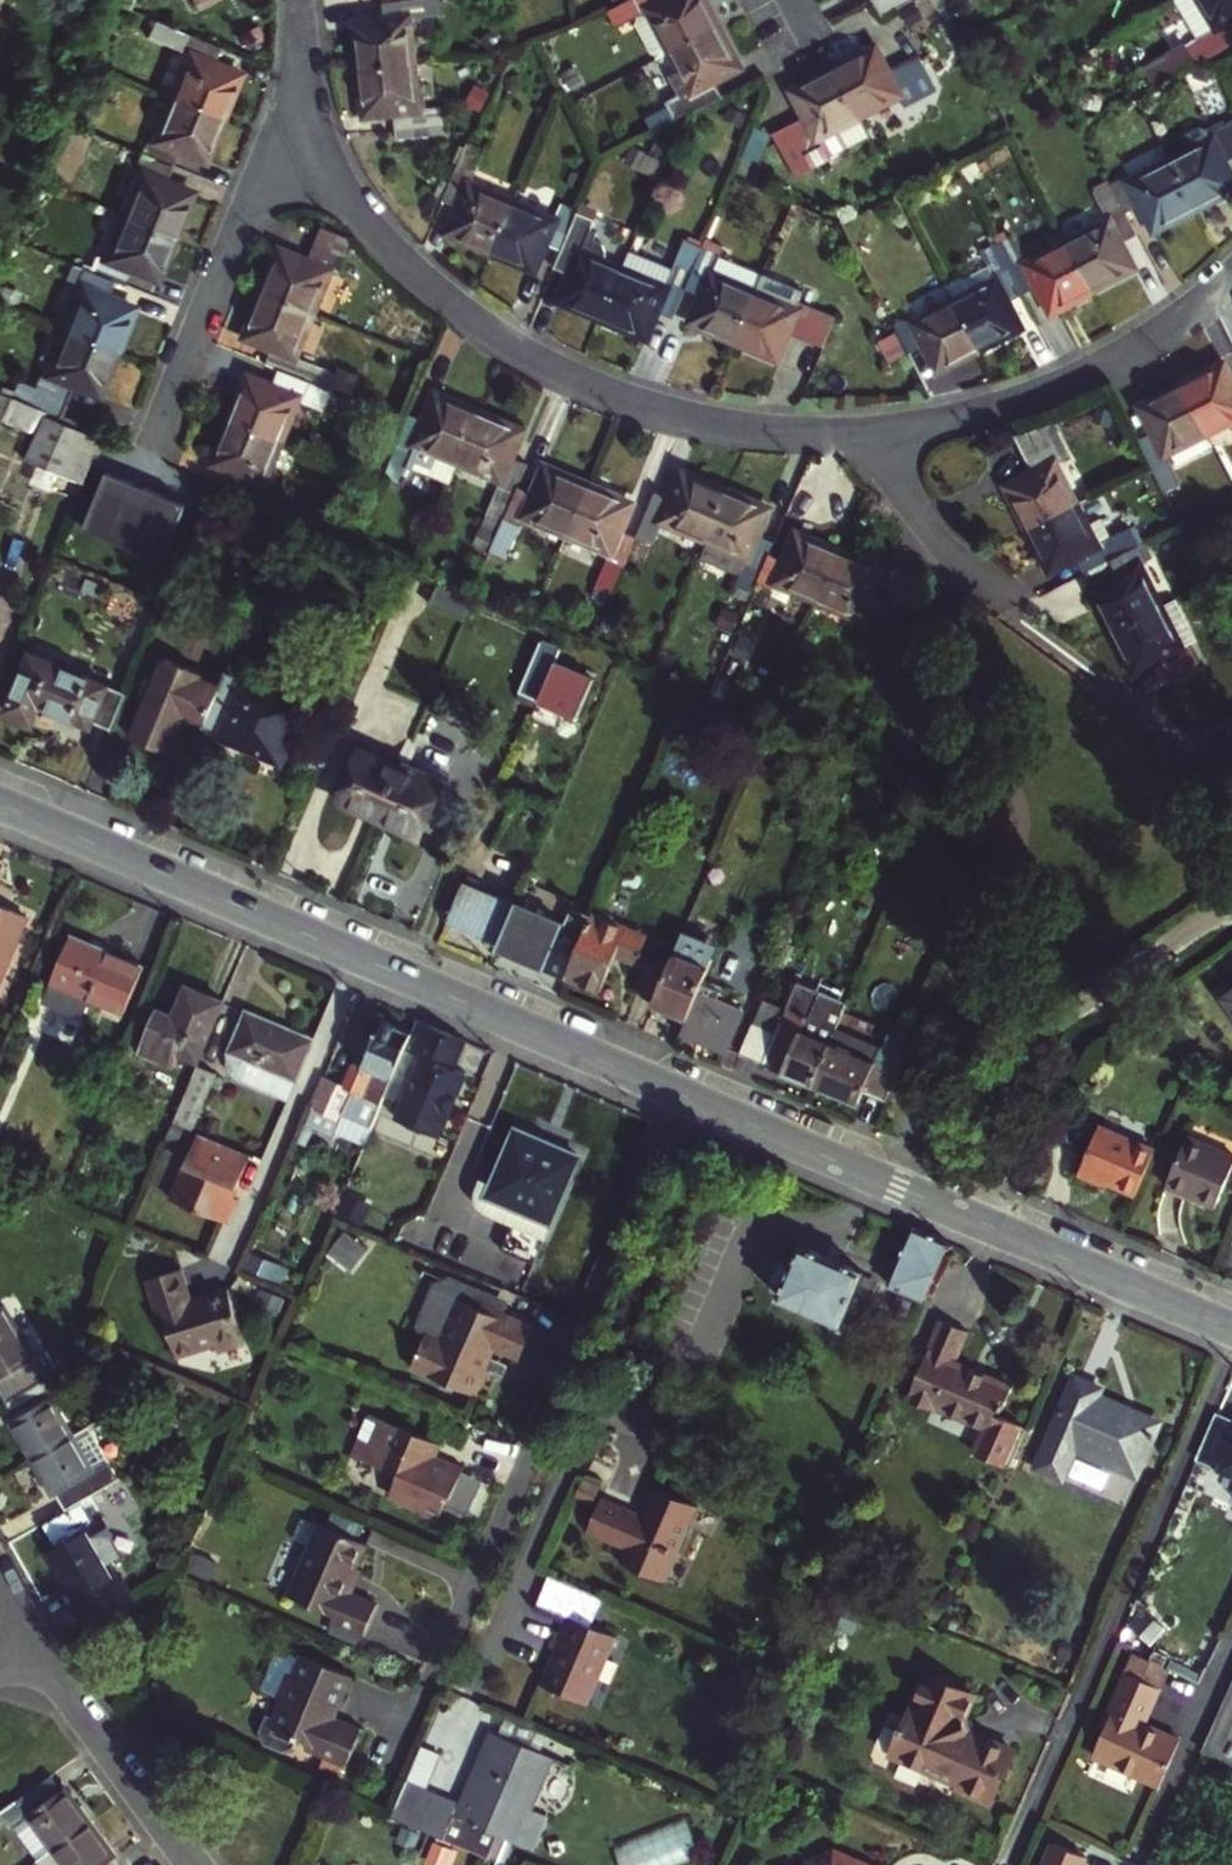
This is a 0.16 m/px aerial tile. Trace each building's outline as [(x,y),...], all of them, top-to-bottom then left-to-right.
[(360,67),(414,61),(409,16),(441,13),(440,0),(386,0),(383,0),(384,17),(356,19),(360,67)] [(661,54),(671,49),(719,24),(706,0),(625,0),(608,9),(617,26),(639,14),(637,23),(651,51),(661,54)] [(1197,38),(1186,45),(1196,61),(1231,39),(1231,0),(1175,0),(1197,38)] [(189,51),(172,93),(222,114),(240,70),(214,59),(220,43),(155,16),(147,34),(189,51)] [(719,24),(671,49),(692,89),(685,93),(695,110),(723,95),(715,80),(741,66),(719,24)] [(834,68),(859,116),(899,95),(903,101),(935,84),(921,56),(889,72),(876,46),(834,68)] [(414,62),(414,61),(360,67),(365,114),(394,111),(395,126),(396,136),(398,138),(429,135),(429,133),(444,132),(443,122),(441,104),(426,106),(419,107),(418,96),(414,62)] [(831,159),(871,138),(859,116),(834,68),(792,89),(805,115),(772,132),(791,169),(808,160),(812,168),(831,159)] [(205,158),(222,114),(172,93),(155,136),(148,133),(142,150),(172,162),(178,147),(205,158)] [(425,95),(418,96),(419,107),(426,106),(425,95)] [(1171,161),(1196,209),(1231,190),(1231,176),(1225,162),(1231,158),(1231,117),(1222,122),(1207,130),(1212,141),(1171,161)] [(1212,141),(1207,130),(1166,151),(1171,161),(1212,141)] [(447,231),(491,250),(512,200),(470,182),(485,148),(467,141),(443,198),(459,205),(447,231)] [(165,177),(172,162),(142,150),(135,167),(141,169),(124,212),(174,232),(192,188),(165,177)] [(791,169),(796,176),(812,168),(808,160),(791,169)] [(1154,231),(1196,209),(1171,161),(1131,182),(1127,176),(1111,184),(1125,213),(1140,205),(1154,231)] [(1136,235),(1125,213),(1111,184),(1094,193),(1108,221),(1068,242),(1092,290),(1135,268),(1121,243),(1136,235)] [(554,218),(512,200),(491,250),(534,268),(545,242),(561,249),(574,218),(557,211),(554,218)] [(577,210),(574,218),(561,249),(554,266),(570,272),(558,299),(602,317),(629,253),(587,235),(588,235),(595,218),(577,210)] [(157,276),(174,232),(124,212),(107,254),(100,252),(93,269),(112,277),(123,281),(130,265),(157,276)] [(281,247),(262,291),(312,312),(330,270),(336,272),(351,236),(321,224),(307,258),(281,247)] [(1050,312),(1092,290),(1068,242),(1027,263),(1012,235),(996,243),(1023,294),(1037,286),(1050,312)] [(673,268),(630,250),(629,253),(602,317),(646,336),(657,309),(673,316),(685,288),(703,245),(685,237),(673,268)] [(1008,301),(1023,294),(996,243),(980,252),(988,266),(995,280),(954,301),(979,349),(1021,327),(1008,301)] [(721,253),(703,245),(685,288),(701,295),(689,321),(733,340),(754,290),(762,273),(720,255),(721,253)] [(106,292),(112,277),(93,269),(82,264),(75,282),(82,284),(65,327),(115,347),(133,303),(106,292)] [(961,275),(946,283),(954,301),(995,280),(988,266),(963,279),(961,275)] [(754,290),(733,340),(776,359),(788,332),(804,339),(816,309),(799,301),(796,308),(754,290)] [(264,361),(282,368),(310,380),(323,385),(330,368),(300,356),(295,354),(312,312),(262,291),(244,334),(271,346),(264,361)] [(937,370),(979,349),(954,301),(914,322),(910,315),(894,324),(908,353),(924,345),(937,370)] [(98,391),(115,347),(65,327),(48,369),(41,367),(34,384),(17,377),(10,394),(44,408),(57,414),(71,380),(98,391)] [(1181,385),(1206,433),(1231,420),(1231,380),(1223,363),(1181,385)] [(248,373),(230,418),(280,437),(297,395),(304,397),(304,396),(310,380),(282,368),(275,384),(248,373)] [(323,385),(310,380),(304,396),(316,401),(323,385)] [(1165,454),(1206,433),(1181,385),(1139,406),(1152,432),(1137,440),(1150,467),(1163,491),(1180,483),(1165,454)] [(438,451),(457,460),(479,410),(435,391),(424,418),(408,411),(405,418),(383,472),(399,479),(405,464),(412,467),(413,465),(415,459),(425,464),(434,460),(438,451)] [(9,393),(1,413),(35,428),(23,456),(62,472),(80,428),(42,412),(44,408),(10,394),(9,393)] [(485,512),(502,520),(517,484),(527,462),(511,455),(522,429),(479,410),(457,460),(500,478),(485,512)] [(263,480),(280,437),(230,418),(212,461),(239,472),(233,488),(263,500),(270,482),(263,480)] [(1006,486),(1027,528),(1075,504),(1054,463),(1061,459),(1053,443),(1024,458),(1032,473),(1006,486)] [(415,459),(413,465),(449,480),(457,460),(438,451),(434,460),(425,464),(415,459)] [(524,515),(566,533),(587,483),(544,464),(533,491),(517,484),(502,520),(489,547),(507,555),(524,515)] [(105,467),(82,524),(160,557),(184,500),(105,467)] [(662,520),(704,538),(725,488),(681,470),(670,496),(654,489),(635,535),(653,542),(662,520)] [(631,502),(587,483),(566,533),(608,551),(606,558),(623,565),(635,535),(619,528),(631,502)] [(750,593),(755,581),(768,551),(773,540),(757,534),(768,507),(725,488),(704,538),(746,556),(733,585),(735,586),(749,592),(750,593)] [(1086,526),(1075,504),(1027,528),(1048,570),(1074,557),(1082,573),(1108,560),(1137,546),(1128,529),(1109,538),(1095,545),(1086,526)] [(1099,519),(1086,526),(1095,545),(1109,538),(1099,519)] [(775,582),(817,600),(838,550),(795,531),(784,558),(768,551),(755,581),(772,588),(775,582)] [(1145,562),(1137,546),(1108,560),(1116,575),(1090,588),(1111,630),(1159,606),(1139,565),(1145,562)] [(507,555),(489,547),(487,553),(505,560),(507,555)] [(882,569),(838,550),(817,600),(859,618),(856,625),(874,632),(886,602),(870,595),(882,569)] [(470,591),(441,579),(434,595),(469,610),(476,594),(470,591)] [(749,592),(735,586),(732,594),(746,600),(749,592)] [(1175,599),(1159,606),(1180,647),(1186,644),(1195,640),(1175,599)] [(1180,647),(1159,606),(1111,630),(1132,673),(1158,660),(1167,678),(1196,664),(1186,644),(1180,647)] [(546,624),(532,654),(553,663),(554,660),(566,632),(546,624)] [(111,727),(127,691),(30,651),(5,708),(31,719),(38,703),(91,726),(94,720),(111,727)] [(206,721),(221,687),(198,677),(201,670),(167,655),(132,736),(167,751),(184,711),(206,721)] [(593,677),(554,660),(553,663),(537,698),(576,715),(593,677)] [(306,703),(229,669),(221,687),(206,721),(205,724),(223,732),(222,735),(282,761),(306,703)] [(1221,721),(1231,743),(1231,716),(1221,721)] [(380,816),(404,760),(362,742),(338,797),(380,816)] [(444,778),(404,760),(380,816),(420,833),(444,778)] [(448,919),(501,942),(517,902),(464,879),(448,919)] [(565,922),(517,902),(501,942),(498,947),(566,975),(581,939),(562,931),(565,922)] [(0,903),(0,983),(28,915),(0,903)] [(566,975),(566,976),(601,991),(617,954),(639,963),(643,953),(650,937),(593,912),(587,925),(581,939),(566,975)] [(562,931),(581,939),(587,925),(567,916),(565,922),(562,931)] [(145,965),(73,935),(54,982),(104,1003),(100,1011),(116,1018),(120,1010),(125,1012),(145,965)] [(679,941),(675,952),(709,966),(714,955),(679,941)] [(687,1018),(699,990),(702,983),(709,966),(675,952),(669,964),(655,997),(653,1003),(687,1018)] [(643,953),(639,963),(649,968),(653,957),(643,953)] [(655,997),(669,964),(653,957),(649,968),(639,990),(655,997)] [(764,1065),(813,1085),(832,1041),(837,1028),(843,1015),(845,1010),(848,1002),(798,981),(777,1032),(764,1064),(764,1065)] [(721,992),(702,983),(699,990),(719,999),(721,992)] [(199,1062),(226,1000),(188,984),(176,1013),(160,1007),(142,1051),(158,1058),(163,1047),(172,1051),(199,1062)] [(687,1018),(683,1029),(727,1048),(743,1010),(719,999),(699,990),(687,1018)] [(837,1028),(883,1047),(887,1038),(873,1033),(877,1023),(845,1010),(843,1015),(837,1028)] [(243,1079),(289,1099),(315,1039),(250,1012),(235,1049),(233,1053),(232,1057),(232,1061),(233,1065),(234,1069),(236,1073),(239,1076),(243,1079)] [(406,1046),(413,1030),(384,1017),(366,1060),(356,1061),(347,1083),(327,1074),(314,1104),(343,1116),(337,1129),(334,1137),(362,1149),(362,1148),(378,1112),(406,1046)] [(467,1037),(419,1017),(413,1030),(406,1046),(424,1053),(397,1115),(441,1134),(468,1070),(455,1065),(467,1037)] [(764,1064),(777,1032),(754,1023),(741,1053),(764,1064)] [(832,1041),(813,1085),(857,1103),(863,1089),(886,1099),(899,1068),(878,1059),(883,1047),(837,1028),(832,1041)] [(163,1047),(158,1058),(168,1062),(172,1051),(163,1047)] [(178,1119),(197,1127),(220,1072),(201,1064),(178,1119)] [(308,1117),(337,1129),(343,1116),(314,1104),(308,1117)] [(398,1121),(378,1112),(362,1148),(383,1156),(398,1121)] [(582,1156),(518,1129),(495,1184),(484,1179),(481,1188),(479,1195),(480,1202),(483,1208),(487,1214),(547,1239),(582,1156)] [(249,1149),(203,1130),(175,1196),(218,1214),(226,1217),(237,1192),(232,1190),(249,1149)] [(1138,1199),(1158,1154),(1100,1131),(1081,1179),(1105,1189),(1107,1185),(1138,1199)] [(1189,1140),(1168,1191),(1218,1212),(1231,1177),(1231,1158),(1189,1140)] [(914,1291),(927,1296),(951,1240),(916,1225),(892,1282),(914,1291)] [(333,1252),(358,1268),(374,1243),(350,1227),(333,1252)] [(867,1270),(806,1244),(799,1260),(792,1257),(784,1259),(778,1274),(781,1279),(790,1283),(784,1296),(846,1321),(846,1320),(867,1270)] [(249,1340),(240,1311),(236,1298),(233,1287),(194,1298),(184,1267),(150,1277),(160,1314),(168,1311),(180,1353),(218,1341),(221,1349),(249,1340)] [(875,1297),(880,1284),(884,1277),(867,1270),(846,1320),(862,1327),(875,1297)] [(889,1288),(884,1301),(880,1310),(902,1319),(914,1291),(892,1282),(889,1288)] [(462,1295),(499,1311),(501,1305),(503,1300),(467,1284),(462,1295)] [(884,1301),(889,1288),(880,1284),(875,1297),(884,1301)] [(499,1311),(462,1295),(444,1338),(427,1331),(413,1365),(481,1394),(491,1369),(487,1367),(496,1346),(523,1358),(539,1321),(501,1305),(499,1311)] [(243,1296),(236,1298),(240,1311),(246,1309),(243,1296)] [(12,1403),(49,1381),(61,1374),(47,1351),(37,1358),(5,1306),(0,1309),(0,1384),(12,1403)] [(972,1330),(945,1318),(910,1401),(938,1412),(940,1407),(993,1430),(1001,1411),(1006,1412),(1017,1386),(959,1362),(972,1330)] [(1162,1425),(1100,1399),(1105,1386),(1078,1375),(1038,1466),(1067,1478),(1080,1447),(1142,1473),(1162,1425)] [(17,1419),(39,1455),(80,1431),(49,1381),(12,1403),(20,1417),(17,1419)] [(426,1451),(433,1435),(369,1408),(352,1450),(398,1470),(390,1489),(425,1504),(423,1509),(441,1517),(451,1492),(454,1494),(467,1464),(440,1452),(437,1451),(435,1455),(426,1451)] [(1219,1411),(1200,1457),(1231,1470),(1231,1416),(1219,1411)] [(80,1431),(39,1455),(61,1491),(64,1489),(74,1506),(112,1484),(127,1475),(117,1457),(101,1467),(80,1431)] [(445,1440),(433,1435),(426,1451),(435,1455),(437,1451),(440,1452),(445,1440)] [(656,1484),(645,1511),(605,1495),(591,1530),(631,1546),(625,1561),(669,1579),(701,1503),(656,1484)] [(99,1518),(48,1550),(81,1603),(84,1601),(95,1619),(135,1594),(124,1576),(118,1580),(110,1566),(122,1558),(99,1518)] [(370,1540),(322,1520),(291,1592),(337,1611),(333,1621),(366,1635),(381,1600),(350,1587),(370,1540)] [(545,1601),(572,1612),(543,1680),(592,1701),(622,1633),(594,1621),(605,1595),(557,1573),(545,1601)] [(1170,1665),(1137,1649),(1105,1724),(1108,1726),(1095,1756),(1162,1785),(1182,1739),(1145,1723),(1170,1665)] [(356,1674),(309,1654),(301,1673),(294,1674),(284,1696),(290,1698),(283,1714),(272,1710),(265,1728),(270,1738),(289,1745),(303,1741),(322,1750),(320,1755),(349,1767),(366,1730),(337,1717),(356,1674)] [(956,1782),(994,1799),(1017,1746),(972,1727),(967,1714),(978,1690),(929,1669),(909,1717),(903,1714),(899,1724),(905,1726),(895,1750),(959,1777),(956,1782)] [(1230,1694),(1222,1714),(1208,1745),(1231,1756),(1231,1690),(1230,1694)] [(493,1726),(461,1800),(456,1813),(538,1847),(553,1812),(536,1805),(558,1753),(493,1726)] [(66,1786),(63,1788),(52,1773),(2,1810),(38,1859),(53,1848),(91,1820),(66,1786)] [(413,1824),(428,1787),(410,1779),(394,1815),(413,1824)] [(433,1833),(446,1838),(456,1813),(461,1800),(428,1787),(413,1824),(433,1833)] [(112,1855),(116,1853),(91,1820),(53,1848),(66,1864),(119,1864),(112,1855)] [(1054,1840),(1044,1864),(1080,1864),(1085,1853),(1054,1840)] [(38,1859),(43,1864),(66,1864),(53,1848),(38,1859)] [(837,1852),(806,1863),(807,1864),(869,1864),(837,1852)]
